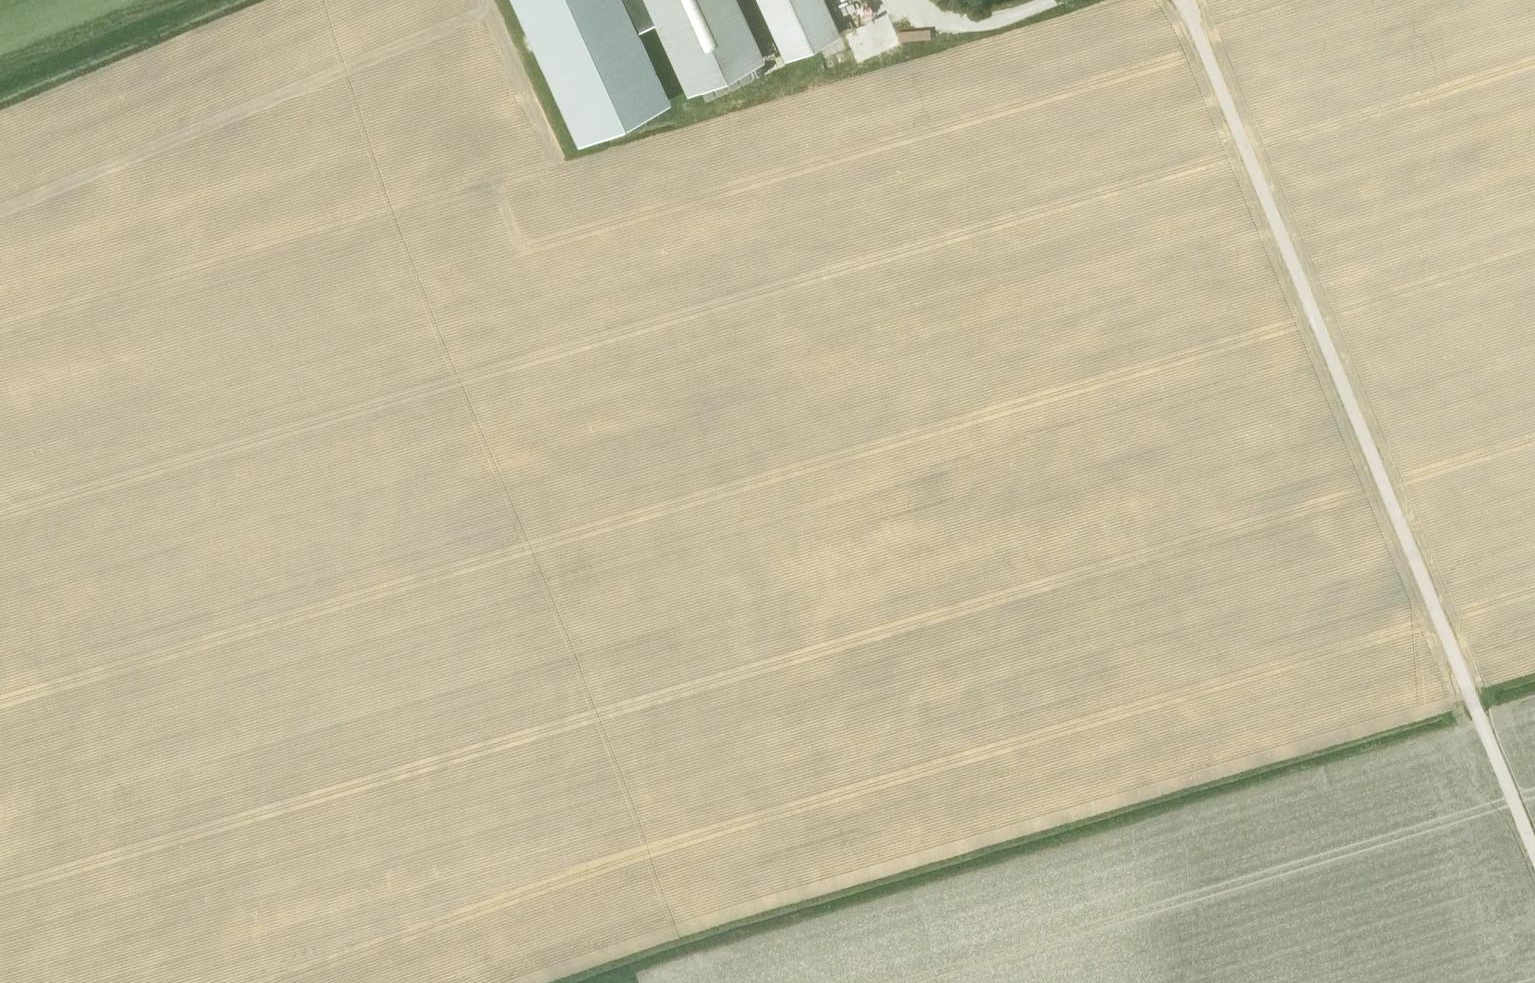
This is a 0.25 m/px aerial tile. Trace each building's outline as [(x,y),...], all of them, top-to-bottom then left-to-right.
[(654,20),(644,0),(514,0),(578,141),(669,99),(637,28),(654,20)] [(738,0),(644,0),(654,20),(686,92),(763,57),(738,0)] [(825,0),(757,0),(784,58),(840,33),(825,0)]
